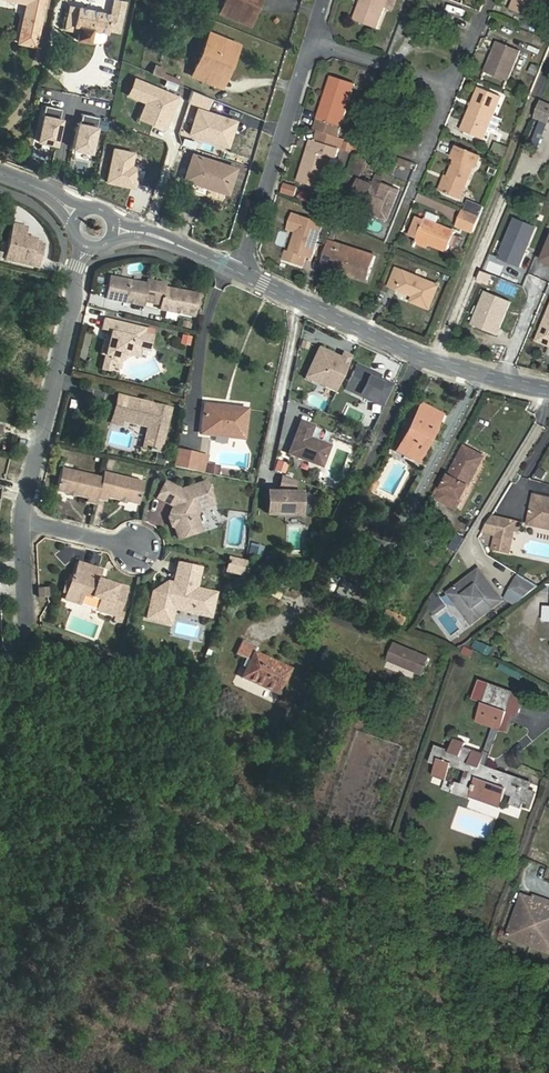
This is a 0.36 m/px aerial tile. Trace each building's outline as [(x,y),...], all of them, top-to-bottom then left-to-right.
[(22,3),(15,41),(37,46),(47,0),(10,0),(22,3)] [(62,27),(76,30),(74,37),(87,39),(89,27),(105,31),(105,28),(116,30),(123,0),(110,0),(108,11),(67,3),(62,27)] [(219,15),(248,27),(252,16),(245,12),(250,0),(225,0),(219,15)] [(257,3),(251,0),(250,0),(245,12),(252,16),(257,3)] [(353,17),(376,27),(386,3),(387,0),(360,0),(353,17)] [(513,6),(536,15),(543,0),(515,0),(513,6)] [(105,31),(89,27),(87,39),(95,41),(99,41),(102,39),(103,36),(105,31)] [(227,67),(232,69),(241,47),(211,35),(194,78),(218,88),(227,67)] [(508,82),(521,51),(498,42),(485,72),(508,82)] [(153,64),(150,75),(177,84),(178,78),(163,73),(165,68),(153,64)] [(223,90),(232,69),(227,67),(218,88),(223,90)] [(334,76),(317,127),(336,134),(339,135),(357,83),(334,76)] [(484,138),(502,95),(480,86),(462,129),(484,138)] [(181,94),(184,104),(195,100),(192,90),(181,94)] [(163,101),(165,106),(168,115),(186,109),(184,104),(181,94),(163,101)] [(548,120),(548,102),(544,100),(537,115),(548,120)] [(61,108),(44,105),(37,140),(56,144),(61,118),(59,117),(61,108)] [(158,118),(168,115),(165,106),(156,110),(158,118)] [(215,120),(194,112),(189,125),(210,133),(215,120)] [(91,151),(99,116),(82,113),(80,122),(78,122),(73,147),(91,151)] [(504,117),(495,114),(490,127),(498,130),(504,117)] [(336,134),(319,128),(315,139),(332,145),(336,134)] [(310,149),(300,181),(321,188),(332,156),(336,157),(339,147),(315,139),(312,150),(310,149)] [(478,168),(483,157),(458,147),(453,159),(457,160),(443,191),(461,199),(475,167),(478,168)] [(228,197),(238,168),(192,150),(182,179),(228,197)] [(398,167),(411,170),(413,162),(400,158),(398,167)] [(367,165),(357,161),(346,194),(367,203),(384,209),(393,186),(381,181),(379,185),(377,185),(361,178),(367,165)] [(281,194),(295,197),(297,186),(282,184),(281,194)] [(384,209),(367,203),(364,210),(380,216),(383,217),(386,216),(389,215),(390,212),(400,189),(393,186),(384,209)] [(482,215),(466,208),(460,224),(475,230),(482,215)] [(302,215),(296,232),(300,233),(306,216),(302,215)] [(300,233),(296,232),(290,251),(286,249),(282,260),(303,267),(306,257),(310,258),(322,222),(306,216),(300,233)] [(34,225),(19,221),(10,256),(44,265),(50,242),(42,240),(43,237),(36,235),(36,236),(32,236),(31,233),(34,225)] [(417,239),(431,246),(448,253),(456,234),(425,221),(417,239)] [(429,250),(431,246),(417,239),(415,244),(429,250)] [(354,272),(353,276),(368,281),(376,257),(330,242),(324,260),(334,264),(333,266),(354,272)] [(322,266),(353,276),(354,272),(333,266),(334,264),(324,260),(322,266)] [(428,311),(438,288),(396,269),(389,286),(416,297),(413,304),(428,311)] [(193,313),(196,291),(167,286),(167,283),(158,281),(148,279),(147,283),(111,277),(108,298),(144,304),(144,301),(154,302),(161,303),(161,307),(193,313)] [(154,332),(136,327),(136,331),(130,330),(131,326),(105,319),(103,331),(111,332),(110,341),(105,340),(103,355),(106,356),(104,370),(114,373),(115,359),(120,360),(120,358),(131,352),(131,348),(141,351),(151,353),(153,336),(154,332)] [(141,358),(141,351),(131,348),(131,352),(120,358),(120,360),(115,359),(114,373),(120,374),(121,368),(138,357),(141,358)] [(317,349),(306,373),(318,378),(321,386),(334,392),(350,357),(341,353),(338,361),(335,360),(336,357),(317,349)] [(344,389),(382,407),(393,385),(375,376),(376,373),(356,364),(344,389)] [(306,373),(304,378),(321,386),(318,378),(306,373)] [(130,414),(133,402),(134,398),(120,394),(116,411),(126,414),(130,414)] [(314,394),(310,403),(323,409),(328,401),(314,394)] [(147,405),(133,402),(130,414),(157,422),(154,435),(150,434),(146,448),(163,453),(173,409),(148,402),(147,405)] [(201,402),(201,407),(220,410),(220,404),(201,402)] [(414,409),(439,423),(443,414),(418,402),(414,409)] [(220,410),(201,407),(198,432),(245,437),(247,407),(220,404),(220,410)] [(421,461),(439,423),(414,409),(395,448),(421,461)] [(126,414),(116,411),(114,421),(124,424),(125,420),(126,414)] [(126,414),(125,420),(151,427),(150,434),(154,435),(157,422),(130,414),(126,414)] [(290,451),(321,464),(329,444),(311,436),(314,426),(303,421),(290,451)] [(447,491),(463,499),(484,454),(466,446),(452,475),(448,474),(438,494),(443,497),(447,491)] [(200,460),(178,457),(176,473),(198,476),(200,460)] [(274,471),(283,474),(286,464),(277,461),(274,471)] [(217,476),(219,466),(207,464),(205,473),(217,476)] [(139,506),(144,482),(104,472),(103,478),(63,467),(58,491),(70,494),(75,496),(88,499),(87,503),(95,506),(97,501),(106,503),(108,497),(121,501),(127,503),(139,506)] [(294,490),(296,480),(279,477),(277,486),(294,490)] [(175,531),(178,542),(200,536),(196,520),(200,513),(215,509),(209,487),(180,494),(179,491),(168,485),(160,501),(179,511),(177,515),(171,517),(172,518),(170,522),(172,529),(175,531)] [(267,490),(266,511),(303,512),(308,508),(308,495),(299,491),(267,490)] [(459,508),(463,499),(447,491),(443,497),(438,494),(436,498),(459,508)] [(530,515),(548,520),(548,497),(535,493),(530,515)] [(521,522),(492,515),(483,529),(482,531),(495,534),(499,535),(495,549),(508,552),(514,531),(518,531),(521,522)] [(548,529),(548,520),(530,515),(527,523),(548,529)] [(228,556),(224,572),(244,577),(248,561),(228,556)] [(102,567),(80,559),(75,574),(73,573),(71,578),(67,589),(65,595),(79,600),(82,590),(100,597),(96,607),(116,614),(126,587),(105,579),(104,581),(97,579),(98,576),(102,567)] [(195,611),(210,615),(215,593),(197,589),(201,570),(179,564),(174,584),(165,581),(167,585),(155,592),(152,589),(146,619),(169,625),(172,611),(173,607),(178,601),(191,605),(195,611)] [(361,576),(363,574),(353,569),(345,584),(367,595),(373,583),(361,576)] [(454,589),(450,592),(471,619),(499,599),(478,571),(469,578),(470,582),(466,584),(463,583),(459,586),(455,585),(454,589)] [(518,573),(509,587),(524,596),(539,586),(518,573)] [(71,578),(66,576),(62,588),(67,589),(71,578)] [(165,581),(152,589),(155,592),(167,585),(165,581)] [(47,586),(38,586),(38,596),(47,596),(47,586)] [(281,599),(284,592),(272,587),(269,593),(281,599)] [(427,601),(432,608),(443,600),(435,589),(427,601)] [(209,620),(210,615),(195,611),(191,605),(178,601),(173,607),(172,611),(209,620)] [(236,654),(237,656),(249,661),(241,679),(281,695),(291,669),(252,653),(255,645),(242,639),(236,654)] [(490,655),(493,647),(475,640),(472,649),(490,655)] [(415,668),(421,654),(393,642),(387,658),(415,668)] [(501,729),(508,710),(515,693),(494,685),(487,703),(477,699),(470,718),(494,727),(500,729),(501,729)] [(483,757),(481,764),(487,765),(500,729),(494,727),(484,753),(483,757)] [(471,792),(502,803),(507,792),(514,795),(512,801),(523,806),(524,805),(525,800),(534,803),(537,793),(529,790),(531,782),(491,767),(490,770),(480,767),(481,764),(483,757),(464,749),(465,746),(465,744),(452,739),(448,751),(435,747),(430,760),(437,762),(436,765),(434,770),(448,775),(452,762),(467,766),(462,780),(473,785),(471,792)] [(464,749),(483,757),(484,753),(465,746),(464,749)] [(447,779),(448,775),(434,770),(433,774),(447,779)] [(470,795),(471,792),(473,785),(462,780),(457,778),(453,788),(470,795)] [(501,806),(502,803),(471,792),(470,795),(501,806)] [(507,792),(502,803),(501,806),(508,809),(510,805),(512,801),(514,795),(507,792)] [(523,806),(512,801),(510,805),(522,809),(523,806)] [(511,926),(519,929),(528,925),(544,931),(548,939),(548,940),(548,889),(542,887),(540,892),(536,891),(537,888),(525,884),(511,926)]
